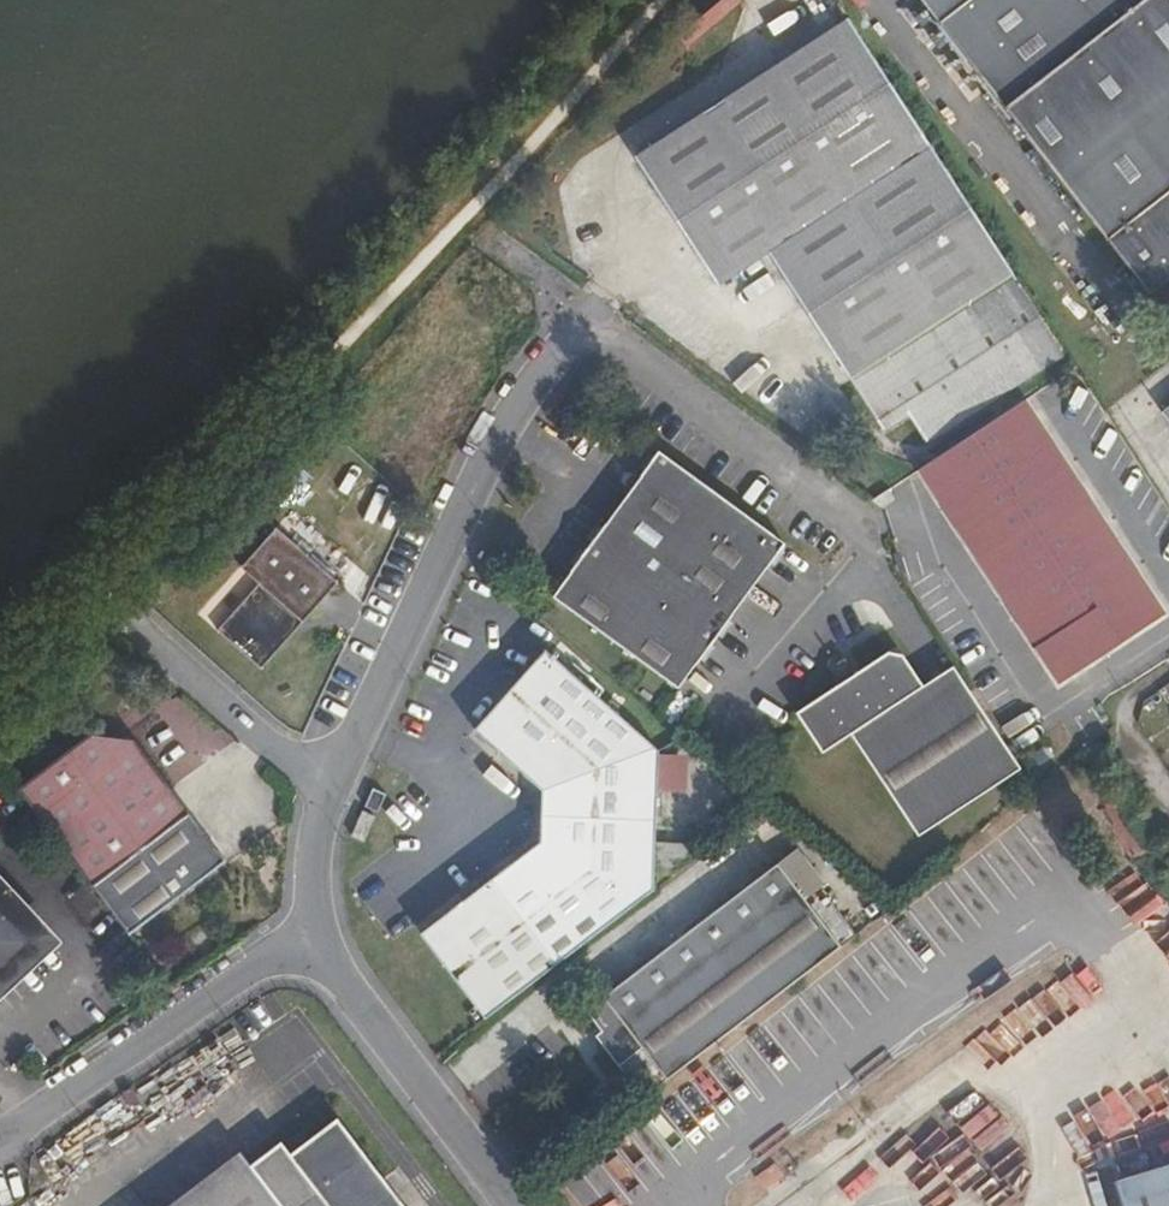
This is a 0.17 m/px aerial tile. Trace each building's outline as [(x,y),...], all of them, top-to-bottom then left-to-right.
[(1004,109),(1143,0),(920,0),(1004,109)] [(1004,109),(1149,295),(1168,280),(1168,0),(1143,0),(1004,109)] [(848,18),(634,157),(719,288),(769,255),(884,431),(909,415),(927,443),(1064,355),(1014,280),(1017,279),(1012,272),(848,18)] [(1061,683),(1166,614),(1025,399),(920,468),(1061,683)] [(309,448),(309,453),(313,456),(323,457),(325,453),(326,448),(322,445),(313,445),(309,448)] [(659,451),(553,597),(679,689),(786,543),(659,451)] [(284,483),(269,501),(281,512),(297,494),(284,483)] [(889,488),(873,498),(884,506),(896,497),(889,488)] [(390,497),(370,498),(371,511),(391,510),(390,497)] [(304,612),(309,616),(338,582),(276,528),(240,568),(258,584),(217,631),(261,669),(295,630),(291,627),(298,618),(304,612)] [(365,535),(355,546),(365,554),(374,543),(365,535)] [(303,622),(309,616),(304,612),(298,618),(291,627),(295,630),(303,622)] [(918,836),(1021,768),(953,667),(924,687),(897,646),(854,675),(858,681),(844,691),(839,684),(796,713),(823,753),(851,734),(918,836)] [(653,891),(653,890),(654,874),(655,858),(659,751),(546,650),(474,730),(542,790),(540,842),(420,934),(485,1019),(653,891)] [(854,675),(839,684),(844,691),(858,681),(854,675)] [(89,735),(18,789),(92,886),(190,813),(135,739),(89,735)] [(373,788),(365,807),(378,812),(386,794),(373,788)] [(1128,793),(1102,811),(1133,858),(1159,840),(1150,826),(1157,820),(1146,803),(1138,808),(1128,793)] [(655,858),(654,874),(667,874),(694,855),(694,853),(684,844),(672,844),(655,858)] [(644,1098),(857,935),(820,888),(825,885),(798,848),(603,997),(601,994),(584,1007),(602,1031),(596,1035),(620,1066),(644,1098)] [(22,949),(28,956),(44,942),(29,925),(22,933),(0,910),(0,969),(22,949)] [(337,1118),(290,1154),(281,1141),(196,1205),(404,1205),(337,1118)] [(1113,1182),(1121,1205),(1168,1205),(1168,1165),(1113,1182)]
